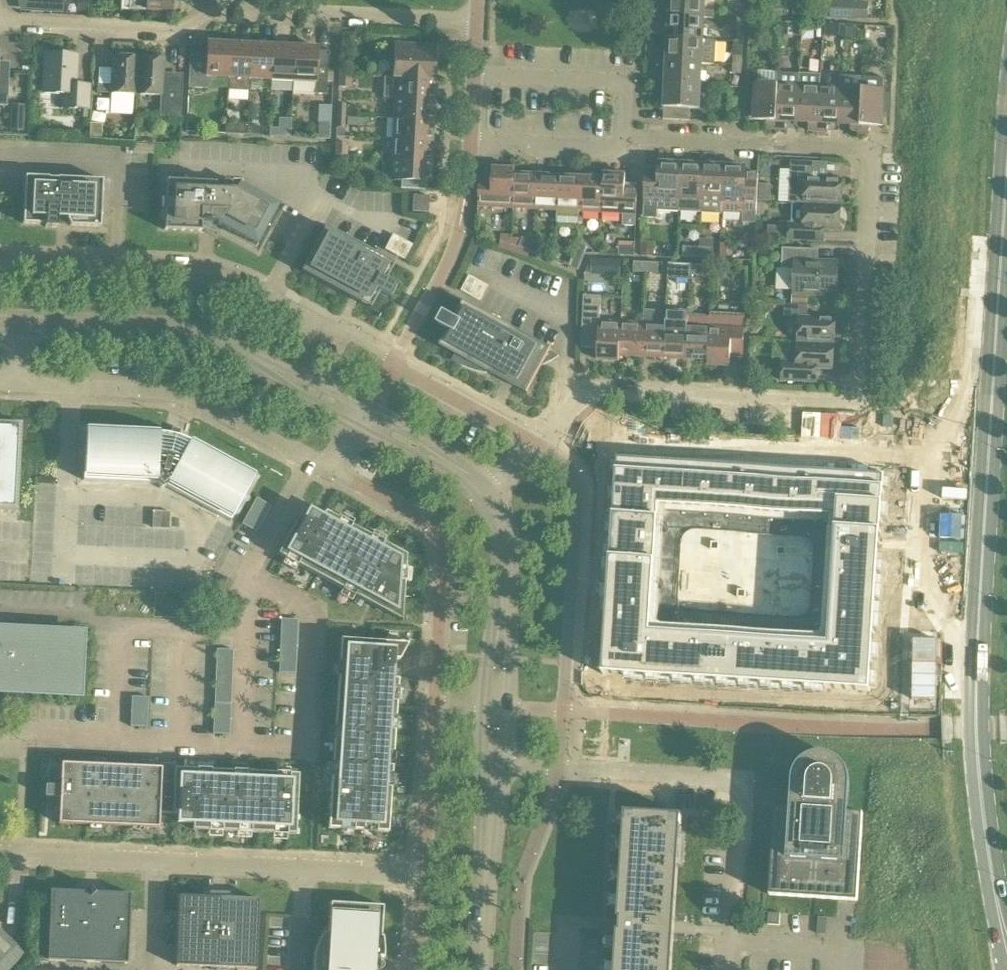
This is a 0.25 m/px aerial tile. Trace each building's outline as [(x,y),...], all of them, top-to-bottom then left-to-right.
[(38,8),(63,10),(63,0),(38,0),(38,8)] [(121,9),(173,12),(174,0),(122,0),(121,9)] [(668,16),(704,18),(715,19),(715,11),(705,11),(705,0),(669,0),(668,16)] [(851,20),(852,2),(832,1),(831,19),(851,20)] [(852,2),(851,20),(869,21),(870,3),(852,2)] [(78,3),(77,16),(86,16),(86,3),(78,3)] [(807,4),(793,4),(793,17),(806,17),(807,4)] [(810,19),(830,19),(830,4),(810,4),(810,19)] [(786,7),(752,6),(752,15),(786,16),(786,7)] [(746,11),(736,11),(735,20),(745,20),(746,11)] [(704,18),(668,16),(667,40),(703,41),(703,40),(704,18)] [(735,20),(731,19),(731,42),(745,42),(745,20),(735,20)] [(829,36),(841,37),(842,27),(829,26),(829,36)] [(847,26),(846,37),(857,38),(858,27),(847,26)] [(356,32),(344,32),(344,44),(353,44),(356,40),(356,32)] [(667,40),(666,62),(702,63),(702,65),(712,65),(713,40),(703,40),(703,41),(667,40)] [(208,42),(207,55),(190,54),(189,88),(207,89),(216,80),(217,77),(228,78),(230,43),(208,42)] [(230,43),(228,78),(228,90),(249,91),(250,79),(251,44),(230,43)] [(251,44),(250,79),(271,80),(272,45),(251,44)] [(394,44),(393,78),(433,79),(435,46),(394,44)] [(272,45),(271,80),(293,81),(294,46),(272,45)] [(294,46),(293,81),(315,82),(314,94),(326,94),(328,52),(317,51),(317,47),(294,46)] [(88,109),(90,84),(75,84),(77,54),(46,53),(44,93),(63,94),(63,108),(88,109)] [(137,95),(138,57),(113,56),(111,85),(97,84),(97,92),(111,93),(110,109),(132,110),(133,94),(137,95)] [(743,56),(733,56),(733,65),(743,65),(743,56)] [(138,57),(137,95),(161,96),(159,116),(181,117),(183,78),(163,77),(164,59),(138,57)] [(702,63),(666,62),(665,85),(701,86),(702,65),(702,63)] [(743,65),(733,65),(733,74),(743,75),(743,65)] [(779,72),(778,85),(776,130),(785,130),(786,122),(797,123),(799,74),(779,72)] [(808,131),(818,132),(820,87),(821,75),(799,74),(797,123),(809,123),(808,131)] [(338,88),(354,89),(354,77),(339,76),(338,88)] [(839,125),(851,125),(850,133),(860,134),(862,77),(842,76),(841,88),(839,125)] [(433,79),(393,78),(385,77),(384,98),(395,98),(394,119),(433,121),(435,79),(433,79)] [(884,78),(862,77),(860,134),(869,134),(870,126),(883,127),(885,90),(883,90),(884,78)] [(7,106),(9,78),(0,78),(0,106),(7,106)] [(754,121),(767,121),(766,129),(776,130),(778,85),(756,83),(754,121)] [(701,86),(665,85),(663,120),(690,120),(690,109),(700,109),(701,86)] [(841,88),(820,87),(818,132),(827,132),(828,124),(839,125),(841,88)] [(11,105),(10,132),(24,132),(26,105),(11,105)] [(346,105),(337,105),(337,116),(346,116),(346,105)] [(346,116),(337,116),(336,128),(345,128),(346,116)] [(347,119),(346,127),(355,128),(356,120),(347,119)] [(433,121),(394,119),(394,139),(432,141),(433,121)] [(247,127),(248,127),(248,124),(226,123),(226,134),(247,135),(247,134),(247,127)] [(318,139),(331,140),(331,123),(318,123),(318,139)] [(247,135),(260,135),(260,127),(248,127),(247,127),(247,134),(247,135)] [(279,138),(291,138),(292,129),(279,129),(279,138)] [(335,154),(356,156),(358,138),(337,137),(335,154)] [(394,139),(381,138),(380,158),(393,160),(431,162),(432,141),(394,139)] [(431,162),(393,160),(392,180),(430,182),(431,162)] [(679,211),(680,200),(681,164),(659,163),(659,169),(645,168),(642,218),(658,219),(658,210),(679,211)] [(681,164),(680,200),(679,211),(679,212),(700,213),(702,165),(681,164)] [(724,166),(702,165),(700,213),(722,214),(722,212),(724,166)] [(792,165),(790,201),(841,204),(843,180),(815,179),(816,166),(792,165)] [(722,212),(743,213),(743,223),(756,224),(757,201),(758,174),(746,173),(747,167),(724,166),(722,212)] [(513,208),(515,176),(515,172),(492,170),(492,180),(480,180),(478,207),(513,208)] [(537,178),(515,176),(513,208),(535,210),(537,178)] [(603,176),(603,181),(601,213),(623,214),(623,226),(636,227),(638,187),(625,187),(626,177),(603,176)] [(101,227),(103,180),(25,177),(23,224),(45,225),(45,227),(57,228),(57,218),(67,218),(67,219),(70,226),(101,227)] [(558,179),(537,178),(535,210),(557,211),(558,179)] [(557,211),(557,222),(579,223),(580,212),(581,180),(558,179),(557,211)] [(581,180),(580,212),(601,213),(603,181),(581,180)] [(215,183),(207,182),(167,181),(166,200),(161,200),(160,210),(165,210),(164,230),(201,232),(202,223),(217,224),(257,245),(278,206),(238,185),(236,189),(215,188),(215,183)] [(758,184),(757,201),(771,201),(772,184),(758,184)] [(412,211),(428,212),(429,196),(413,195),(412,211)] [(841,204),(790,201),(790,204),(793,204),(792,228),(788,228),(788,231),(788,239),(788,240),(825,242),(826,230),(840,231),(841,204)] [(354,291),(362,295),(368,286),(387,296),(393,284),(374,274),(381,260),(383,261),(385,259),(325,226),(302,271),(304,272),(305,270),(329,283),(335,286),(342,289),(349,290),(354,291)] [(788,231),(780,231),(779,239),(788,239),(788,231)] [(511,251),(512,234),(502,234),(501,247),(511,251)] [(404,258),(411,246),(393,236),(387,249),(404,258)] [(523,238),(517,253),(528,258),(530,252),(534,242),(523,238)] [(542,256),(545,247),(534,242),(530,252),(542,256)] [(642,243),(641,256),(655,257),(655,244),(642,243)] [(578,244),(574,256),(583,259),(587,248),(578,244)] [(620,244),(619,257),(635,258),(636,244),(620,244)] [(683,258),(698,258),(699,247),(683,246),(683,258)] [(714,248),(699,247),(698,258),(714,259),(714,248)] [(837,295),(838,263),(809,261),(809,249),(783,248),(782,269),(794,269),(793,293),(837,295)] [(583,259),(574,256),(569,267),(578,271),(583,259)] [(621,262),(592,261),(591,277),(620,278),(621,262)] [(645,273),(645,263),(634,262),(633,273),(645,273)] [(645,263),(645,273),(658,274),(659,263),(645,263)] [(667,279),(677,280),(689,281),(690,276),(690,265),(678,264),(668,264),(667,275),(667,279)] [(703,265),(690,265),(690,276),(703,276),(703,265)] [(481,299),(487,287),(470,278),(463,290),(481,299)] [(620,354),(621,322),(600,321),(601,296),(584,295),(581,348),(598,348),(597,358),(619,359),(620,354)] [(793,296),(792,305),(808,306),(808,296),(793,296)] [(552,349),(464,302),(455,318),(447,313),(446,314),(443,313),(438,323),(441,324),(440,325),(449,330),(440,346),(456,354),(452,361),(461,365),(468,369),(477,371),(485,373),(492,374),(528,394),(543,366),(544,365),(551,361),(559,356),(551,351),(552,349)] [(836,319),(808,317),(808,306),(792,305),(788,304),(788,317),(798,317),(797,342),(835,343),(836,319)] [(643,310),(642,323),(641,355),(663,356),(665,324),(666,311),(643,310)] [(710,318),(708,358),(708,363),(730,365),(731,355),(743,355),(745,315),(710,313),(710,318)] [(688,325),(687,325),(686,357),(708,358),(710,318),(688,317),(688,325)] [(621,322),(620,354),(641,355),(642,323),(621,322)] [(665,324),(663,356),(686,357),(687,325),(665,324)] [(782,357),(782,366),(781,380),(817,382),(818,369),(833,369),(835,343),(797,342),(797,344),(790,343),(789,358),(782,357)] [(0,423),(0,512),(18,513),(22,424),(0,423)] [(86,427),(85,446),(83,480),(157,484),(160,489),(166,487),(231,521),(256,474),(191,439),(189,442),(182,439),(179,438),(181,430),(172,427),(170,435),(167,435),(159,434),(159,430),(86,427)] [(882,514),(886,458),(618,440),(615,497),(607,615),(603,675),(662,679),(752,684),(760,685),(829,689),(856,691),(871,692),(882,514)] [(257,531),(271,505),(256,497),(242,523),(257,531)] [(299,516),(278,554),(402,621),(406,555),(326,512),(322,517),(309,510),(305,519),(299,516)] [(154,512),(153,528),(170,529),(171,512),(154,512)] [(298,620),(281,619),(279,674),(296,674),(298,620)] [(2,694),(2,690),(13,691),(79,694),(82,634),(0,630),(0,693),(2,694)] [(408,644),(341,639),(328,829),(388,833),(398,679),(392,679),(393,660),(399,660),(408,644)] [(217,650),(215,703),(232,704),(233,650),(217,650)] [(149,697),(132,696),(131,727),(147,728),(149,697)] [(231,705),(215,704),(214,735),(230,735),(231,705)] [(848,812),(850,783),(850,780),(850,777),(848,773),(847,769),(844,765),(842,762),(838,759),(835,757),(830,755),(827,754),(822,753),(817,754),(813,755),(808,756),(804,759),(802,760),(800,763),(797,765),(795,768),(794,772),(793,776),(792,778),(790,809),(775,808),(770,895),(857,901),(863,813),(848,812)] [(60,797),(59,824),(159,828),(159,813),(178,813),(178,823),(193,823),(193,830),(296,835),(299,774),(174,769),(173,777),(161,776),(162,768),(61,764),(60,786),(45,785),(45,797),(60,797)] [(626,812),(619,926),(616,969),(667,969),(669,928),(675,841),(682,842),(683,816),(657,814),(626,812)] [(50,890),(49,906),(36,906),(35,960),(85,962),(91,887),(85,892),(50,890)] [(91,887),(85,962),(127,964),(130,894),(96,892),(91,887)] [(216,967),(219,895),(209,894),(209,897),(179,896),(176,966),(216,967)] [(229,895),(219,895),(216,967),(256,969),(259,899),(229,898),(229,895)] [(330,903),(328,933),(324,932),(321,937),(318,942),(317,947),(315,952),(314,957),(313,962),(313,967),(314,969),(379,969),(383,967),(379,962),(380,958),(384,958),(384,952),(384,948),(384,945),(383,942),(383,936),(381,936),(383,906),(330,903)] [(780,926),(781,914),(769,913),(768,925),(780,926)] [(29,959),(0,932),(0,969),(18,969),(29,959)]
